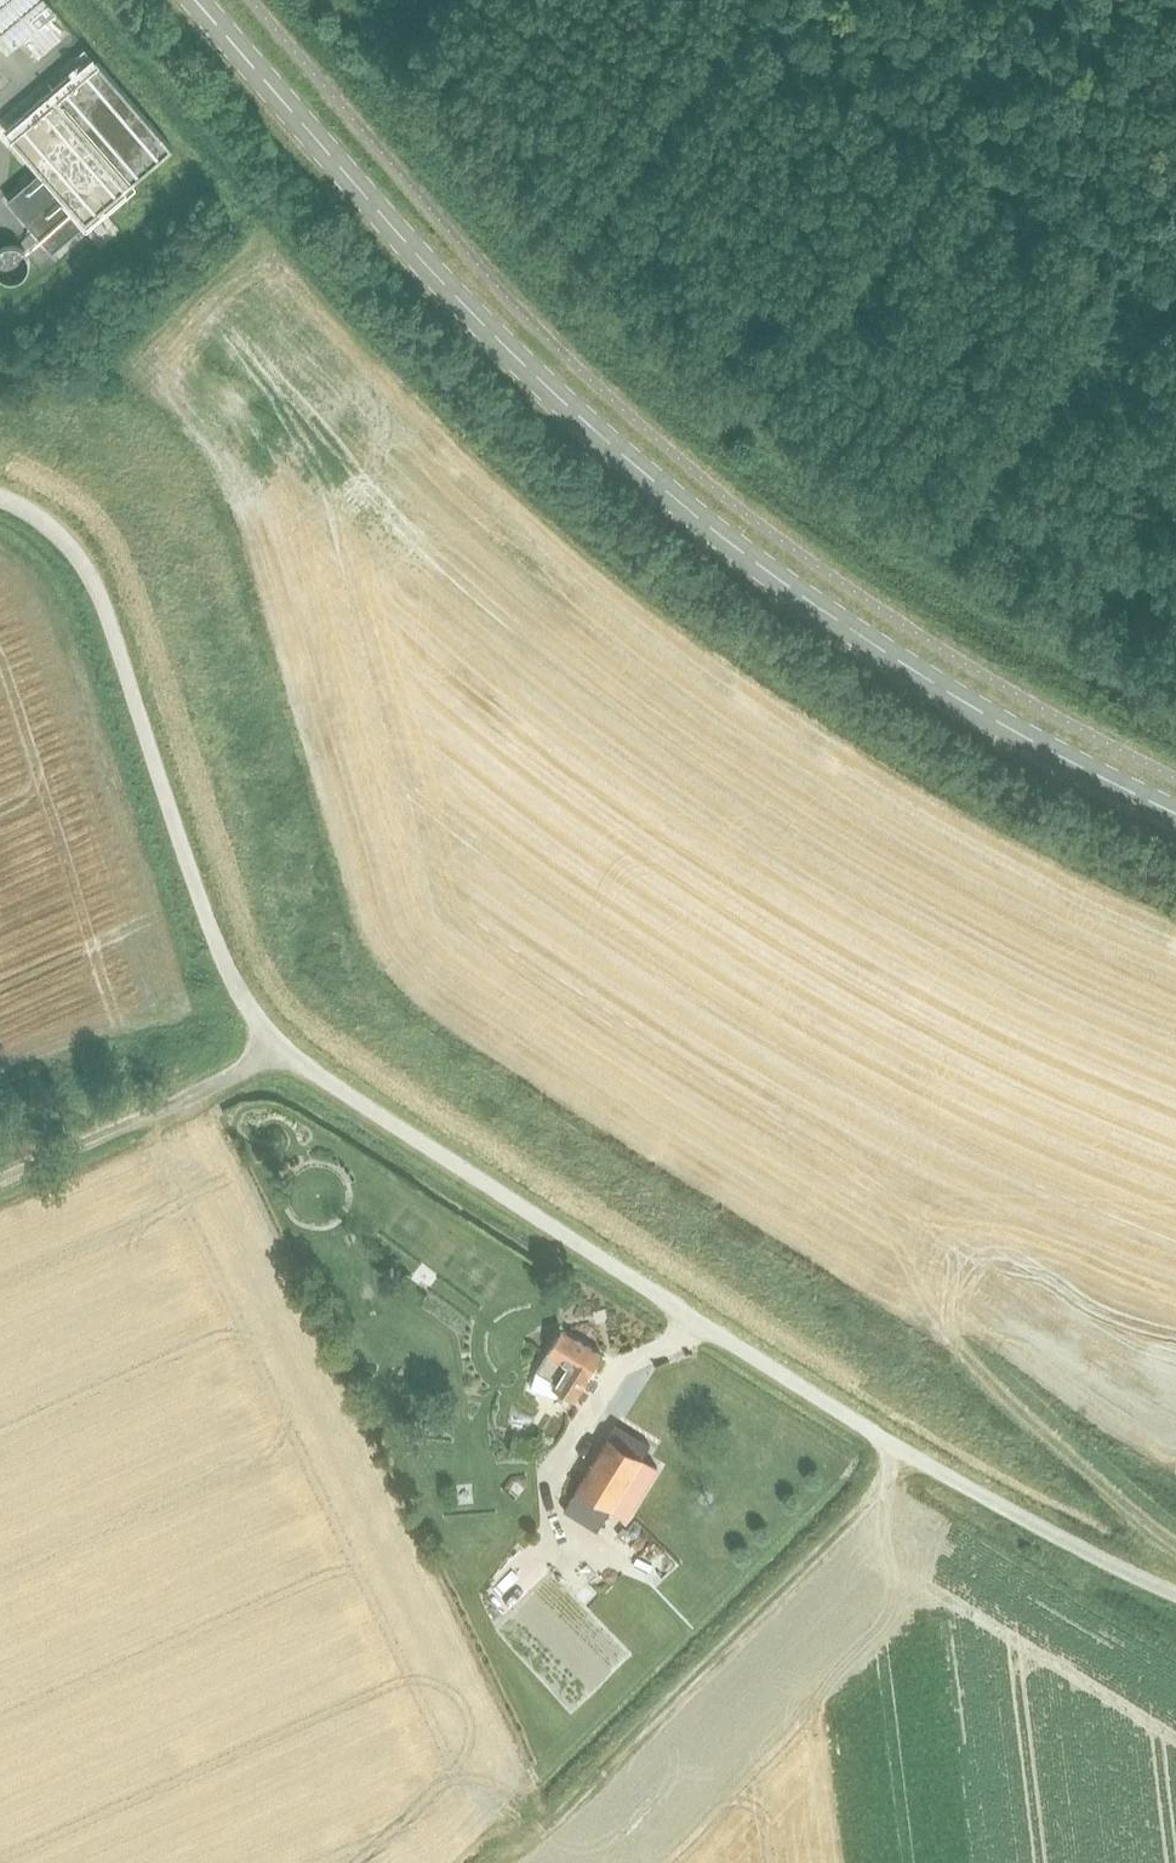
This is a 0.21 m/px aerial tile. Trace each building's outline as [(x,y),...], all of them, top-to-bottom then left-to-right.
[(11,50),(17,45),(21,41),(55,12),(45,0),(0,0),(0,36),(11,50)] [(90,52),(2,128),(40,171),(85,223),(102,208),(172,148),(90,52)] [(40,171),(7,200),(52,252),(85,223),(40,171)] [(1,278),(2,279),(3,280),(5,280),(6,281),(8,281),(9,281),(11,281),(12,281),(14,281),(15,281),(17,280),(18,280),(20,279),(21,278),(22,277),(23,276),(24,275),(25,274),(26,272),(27,271),(27,270),(28,268),(28,267),(28,265),(28,264),(28,262),(28,261),(28,259),(27,258),(27,256),(26,255),(25,254),(24,252),(23,251),(22,250),(21,249),(20,248),(18,248),(17,247),(15,247),(14,246),(12,246),(11,246),(9,246),(8,246),(6,247),(5,247),(3,248),(2,248),(1,249),(0,250),(0,277),(1,278)] [(604,1354),(563,1328),(537,1369),(532,1387),(562,1397),(564,1393),(575,1400),(583,1387),(604,1354)] [(579,1486),(565,1509),(598,1528),(601,1524),(610,1508),(625,1518),(656,1467),(640,1458),(649,1444),(616,1424),(609,1437),(579,1486)]
